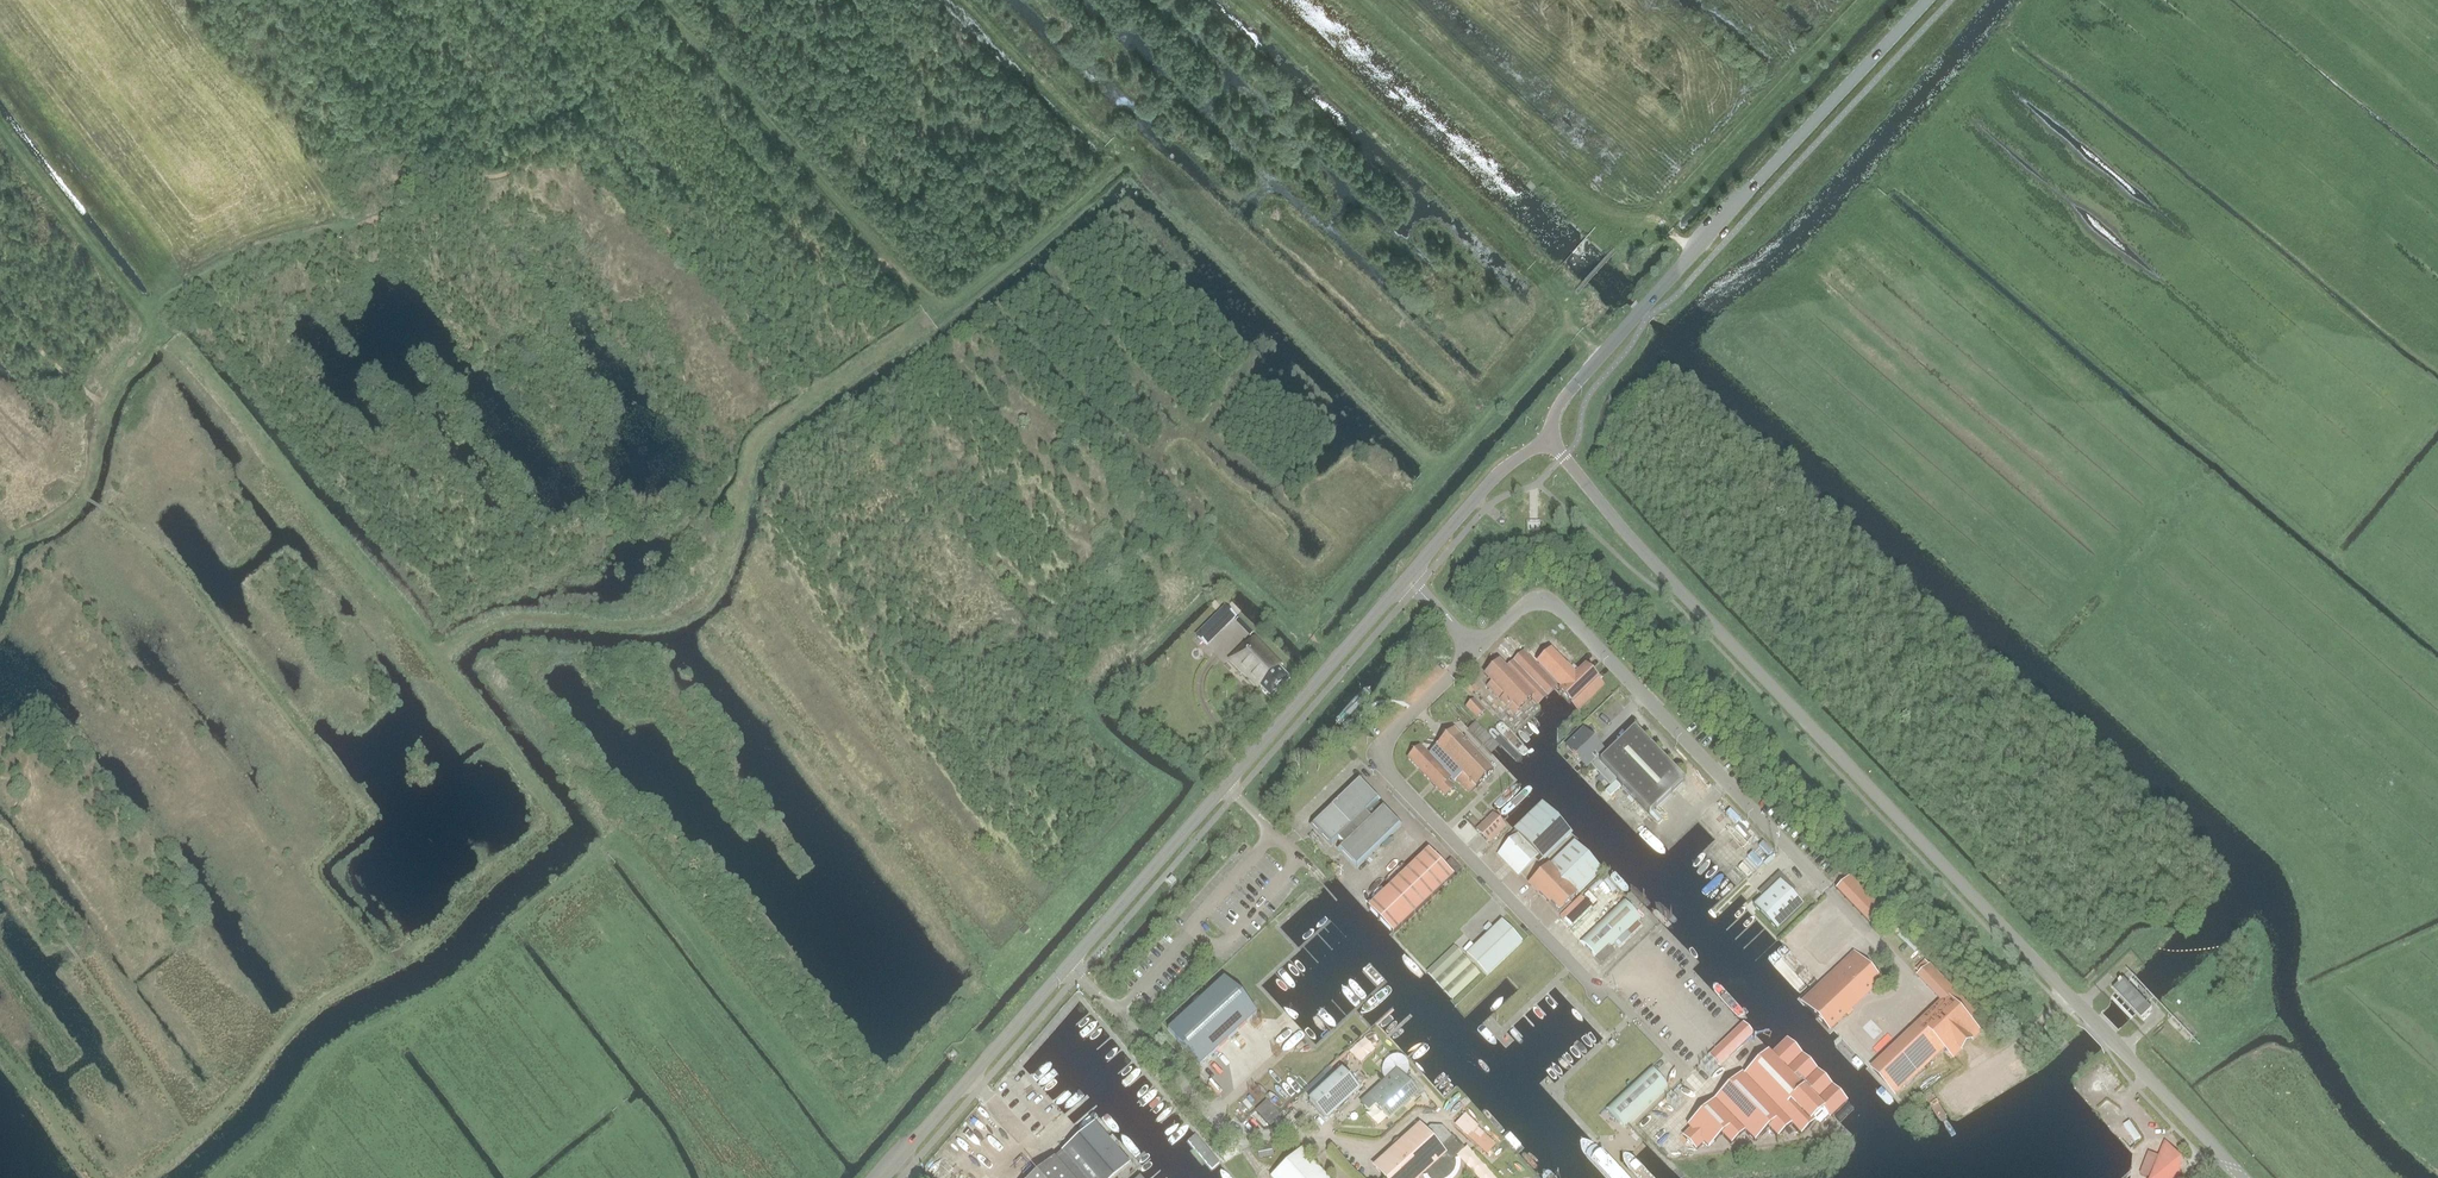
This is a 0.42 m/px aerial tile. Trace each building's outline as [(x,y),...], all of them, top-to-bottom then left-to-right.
[(1225,608),(1214,619),(1223,629),(1235,617),(1234,617),(1226,608),(1225,608)] [(1206,646),(1213,639),(1204,629),(1197,636),(1197,637),(1206,645),(1206,646)] [(1245,644),(1229,659),(1258,688),(1260,686),(1270,696),(1288,678),(1278,667),(1281,665),(1276,659),(1254,637),(1246,645),(1245,644)] [(1487,687),(1514,715),(1532,698),(1538,705),(1556,688),(1522,653),(1505,669),(1499,662),(1485,676),(1492,683),(1487,687)] [(1573,667),(1554,685),(1561,691),(1560,692),(1578,711),(1604,686),(1586,667),(1579,673),(1573,667)] [(1480,689),(1476,685),(1471,689),(1476,693),(1480,689)] [(1473,699),(1466,706),(1477,719),(1485,712),(1473,699)] [(1443,768),(1442,769),(1451,779),(1450,779),(1454,782),(1456,780),(1469,794),(1493,771),(1460,737),(1454,730),(1429,753),(1443,768)] [(1649,815),(1684,781),(1634,730),(1602,760),(1599,756),(1603,752),(1594,743),(1590,747),(1588,744),(1590,743),(1581,733),(1566,748),(1575,757),(1579,753),(1581,756),(1579,757),(1588,767),(1590,765),(1610,786),(1616,780),(1649,815)] [(1451,779),(1442,769),(1419,746),(1407,758),(1446,797),(1454,789),(1447,782),(1450,779),(1451,779)] [(1359,779),(1332,806),(1311,826),(1331,846),(1338,839),(1343,845),(1338,849),(1356,868),(1401,825),(1383,807),(1382,808),(1377,802),(1379,800),(1359,779)] [(1517,837),(1499,854),(1519,874),(1536,857),(1540,861),(1543,858),(1544,860),(1571,833),(1542,803),(1515,829),(1516,830),(1513,833),(1517,837)] [(1476,830),(1489,844),(1507,827),(1493,813),(1476,830)] [(1602,870),(1574,841),(1530,883),(1558,912),(1602,870)] [(1393,934),(1453,876),(1428,850),(1368,908),(1393,934)] [(1767,893),(1762,897),(1754,906),(1777,930),(1803,906),(1792,894),(1795,890),(1779,873),(1763,889),(1767,893)] [(1171,877),(1167,882),(1172,886),(1176,881),(1171,877)] [(1883,912),(1849,877),(1836,889),(1870,924),(1883,912)] [(1593,905),(1586,898),(1563,921),(1570,928),(1593,905)] [(1641,919),(1622,900),(1579,941),(1597,960),(1602,964),(1614,952),(1610,948),(1641,919)] [(1501,921),(1466,955),(1487,976),(1522,943),(1501,921)] [(1426,974),(1452,1001),(1479,975),(1455,947),(1426,974)] [(1828,1029),(1880,981),(1855,954),(1803,1003),(1828,1029)] [(1896,1093),(1945,1047),(1954,1057),(1980,1033),(1971,1022),(1977,1016),(1925,961),(1917,969),(1921,974),(1919,976),(1943,1002),(1922,1023),(1873,1069),(1896,1093)] [(1223,979),(1168,1031),(1200,1065),(1256,1013),(1223,979)] [(2152,1011),(2124,982),(2113,992),(2142,1021),(2152,1011)] [(1875,1024),(1879,1028),(1884,1024),(1880,1019),(1875,1024)] [(1728,1057),(1752,1034),(1742,1024),(1718,1047),(1728,1057)] [(1743,1074),(1688,1127),(1690,1129),(1683,1136),(1696,1150),(1703,1143),(1708,1148),(1721,1135),(1731,1144),(1744,1131),(1754,1141),(1768,1128),(1777,1137),(1790,1124),(1800,1134),(1814,1121),(1813,1119),(1823,1109),(1830,1117),(1847,1101),(1786,1039),(1770,1055),(1768,1053),(1744,1076),(1743,1074)] [(1397,1071),(1362,1103),(1369,1111),(1376,1105),(1388,1119),(1417,1093),(1397,1071)] [(1660,1094),(1642,1075),(1598,1115),(1616,1135),(1660,1094)] [(1326,1121),(1354,1095),(1338,1077),(1309,1103),(1326,1121)] [(1679,1082),(1669,1091),(1674,1096),(1684,1087),(1679,1082)] [(1266,1102),(1255,1112),(1270,1127),(1281,1117),(1266,1102)] [(1451,1125),(1483,1155),(1493,1144),(1461,1114),(1451,1125)] [(1129,1166),(1094,1126),(1035,1177),(1115,1177),(1129,1166)] [(1444,1154),(1439,1149),(1419,1128),(1375,1168),(1385,1177),(1418,1177),(1426,1170),(1444,1154)] [(1465,1149),(1457,1140),(1456,1140),(1453,1136),(1439,1149),(1444,1154),(1426,1170),(1427,1172),(1427,1174),(1427,1175),(1428,1177),(1448,1177),(1449,1177),(1451,1176),(1453,1173),(1454,1171),(1455,1168),(1456,1165),(1456,1162),(1455,1159),(1454,1159),(1465,1149)] [(1272,1149),(1258,1152),(1260,1161),(1274,1158),(1272,1149)] [(2152,1177),(2179,1177),(2181,1159),(2171,1149),(2162,1152),(2160,1157),(2152,1177)] [(1302,1152),(1274,1177),(1326,1177),(1302,1152)]
